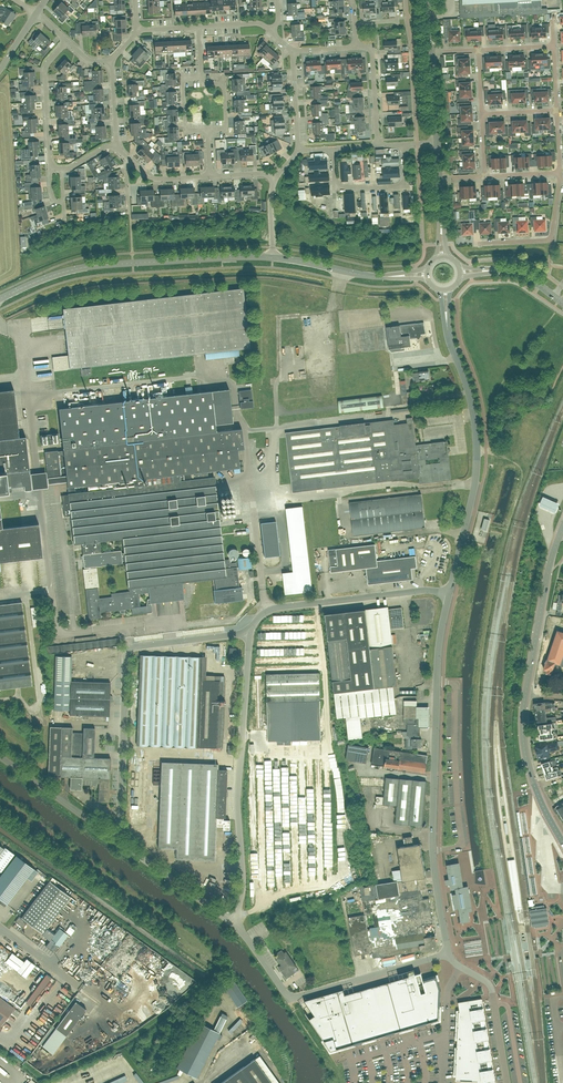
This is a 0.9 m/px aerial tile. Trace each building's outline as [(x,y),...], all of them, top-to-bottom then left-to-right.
[(72,2),(70,4),(75,9),(79,5),(75,2),(77,0),(70,0),(72,2)] [(88,9),(97,8),(97,0),(95,0),(88,7),(88,9)] [(229,10),(235,9),(235,4),(236,4),(236,0),(228,0),(229,10)] [(288,10),(297,9),(297,8),(299,8),(300,7),(300,5),(299,4),(297,4),(297,3),(298,3),(298,0),(295,0),(296,3),(288,4),(288,10)] [(370,14),(369,3),(369,0),(369,3),(366,3),(365,0),(359,1),(360,8),(363,7),(364,14),(370,14)] [(370,14),(376,13),(376,7),(379,6),(379,0),(369,0),(369,3),(370,14)] [(379,6),(382,6),(383,13),(389,13),(388,2),(385,2),(385,0),(379,0),(379,6)] [(389,13),(395,12),(395,5),(398,5),(398,0),(392,0),(392,1),(388,2),(389,13)] [(460,13),(460,19),(473,18),(548,14),(547,8),(542,8),(541,0),(459,0),(460,13)] [(261,1),(250,2),(250,6),(247,6),(248,10),(250,9),(250,8),(261,7),(261,1)] [(57,6),(64,14),(67,11),(71,14),(74,10),(69,5),(67,8),(61,2),(57,6)] [(124,4),(114,5),(115,9),(109,9),(110,14),(117,14),(116,11),(125,10),(124,4)] [(64,14),(57,6),(56,7),(53,11),(59,17),(57,19),(62,24),(68,17),(64,14)] [(344,13),(344,6),(334,7),(334,10),(330,10),(330,17),(336,16),(336,13),(344,13)] [(2,16),(0,19),(0,21),(7,26),(11,19),(12,20),(15,15),(6,9),(5,10),(2,9),(0,9),(0,16),(2,16)] [(297,14),(297,9),(288,10),(289,16),(293,16),(293,19),(305,19),(305,13),(297,14)] [(116,27),(126,27),(125,19),(120,20),(120,16),(112,17),(112,23),(115,23),(116,27)] [(335,28),(345,28),(344,21),(337,22),(337,18),(329,19),(329,22),(335,22),(335,24),(332,24),(332,28),(335,28)] [(451,30),(450,19),(444,19),(444,36),(448,35),(449,42),(460,41),(460,30),(451,30)] [(92,21),(92,25),(88,26),(89,36),(96,35),(96,30),(99,29),(98,21),(92,21)] [(292,31),(301,31),(300,25),(301,24),(301,21),(299,21),(299,24),(292,25),(292,31)] [(89,36),(88,26),(85,26),(85,22),(78,22),(78,24),(76,24),(76,30),(79,30),(79,31),(82,30),(82,36),(89,36)] [(539,27),(539,37),(546,37),(546,31),(549,31),(549,23),(543,24),(543,27),(539,27)] [(521,28),(517,28),(518,39),(525,38),(524,32),(527,32),(527,24),(521,25),(521,28)] [(539,37),(539,27),(532,28),(532,24),(528,24),(529,32),(532,32),(532,38),(539,37)] [(517,25),(507,25),(507,33),(510,33),(511,39),(518,39),(517,28),(517,25)] [(496,29),(495,29),(496,40),(503,39),(503,33),(506,33),(505,26),(495,26),(496,29)] [(126,27),(116,27),(116,32),(113,32),(113,42),(121,41),(121,34),(126,34),(126,27)] [(474,30),(474,41),(481,40),(481,34),(484,34),(484,27),(478,27),(478,30),(474,30)] [(489,40),(496,40),(495,29),(489,30),(488,27),(485,27),(486,34),(489,34),(489,40)] [(474,41),(474,30),(474,28),(464,28),(464,35),(467,35),(467,41),(474,41)] [(301,31),(292,31),(293,42),(305,41),(305,36),(304,36),(304,32),(301,32),(301,31)] [(35,43),(38,46),(45,38),(40,33),(36,38),(33,36),(28,42),(32,46),(35,43)] [(45,38),(38,46),(42,49),(39,52),(43,56),(49,50),(46,48),(51,43),(45,38)] [(401,46),(401,39),(397,39),(397,41),(384,42),(385,50),(394,49),(394,53),(401,53),(400,46),(401,46)] [(258,53),(263,57),(270,49),(265,45),(266,44),(262,41),(257,48),(260,50),(258,53)] [(135,52),(145,61),(152,54),(148,51),(146,53),(139,47),(135,52)] [(274,53),(270,49),(263,57),(267,61),(274,53)] [(145,61),(135,52),(131,56),(138,62),(135,64),(139,68),(145,61)] [(279,57),(274,53),(267,61),(270,64),(268,66),(272,69),(275,69),(279,64),(276,61),(279,57)] [(547,53),(539,54),(540,65),(544,65),(545,68),(551,68),(550,60),(547,60),(547,53)] [(402,63),(401,54),(394,54),(394,58),(387,59),(385,59),(386,68),(393,68),(393,67),(398,67),(398,63),(402,63)] [(535,66),(540,65),(539,54),(532,54),(532,61),(529,61),(529,69),(535,69),(535,66)] [(455,56),(455,67),(470,66),(470,58),(463,59),(463,55),(455,56)] [(517,66),(516,55),(509,55),(509,62),(506,62),(506,70),(510,70),(509,67),(517,66)] [(516,55),(517,66),(522,66),(522,70),(528,69),(528,61),(524,61),(524,55),(516,55)] [(494,68),(493,56),(486,56),(486,63),(483,63),(483,71),(490,71),(490,68),(494,68)] [(501,56),(493,56),(494,68),(502,67),(502,69),(505,69),(505,62),(501,62),(501,56)] [(352,70),(356,69),(355,58),(348,58),(349,66),(346,66),(346,74),(352,74),(352,70)] [(355,58),(356,69),(360,69),(360,73),(366,73),(366,65),(363,65),(362,58),(355,58)] [(61,64),(68,70),(71,67),(73,69),(75,66),(73,64),(72,66),(65,59),(61,64)] [(324,67),(325,74),(335,73),(335,69),(334,69),(334,59),(327,60),(327,67),(324,67)] [(341,59),(334,59),(334,69),(335,69),(335,73),(342,73),(342,78),(345,78),(344,66),(341,66),(341,59)] [(319,74),(325,74),(324,67),(321,67),(321,60),(314,61),(314,71),(319,70),(319,74)] [(310,71),(314,71),(314,61),(307,61),(307,68),(304,68),(305,77),(308,76),(308,75),(310,75),(310,71)] [(68,70),(61,64),(57,68),(63,74),(60,77),(57,77),(57,80),(66,80),(66,77),(64,75),(68,70)] [(470,66),(455,67),(456,77),(464,77),(464,74),(470,73),(470,66)] [(24,75),(24,79),(24,80),(32,79),(35,79),(34,72),(27,72),(27,69),(19,69),(20,76),(24,75)] [(165,80),(175,79),(175,73),(167,74),(167,70),(162,70),(162,71),(160,71),(160,76),(162,76),(162,80),(165,80)] [(272,81),(281,81),(281,75),(279,75),(279,72),(271,72),(271,76),(267,76),(268,81),(272,81)] [(231,79),(232,85),(244,85),(244,78),(249,78),(249,74),(241,74),(241,79),(231,79)] [(401,82),(400,78),(400,74),(393,74),(393,78),(386,78),(387,86),(398,85),(398,82),(401,82)] [(84,82),(84,87),(94,86),(94,83),(102,82),(102,76),(92,77),(92,81),(84,82)] [(24,80),(24,79),(22,80),(22,84),(19,84),(19,90),(26,90),(26,87),(33,86),(32,79),(24,80)] [(176,86),(175,79),(165,80),(166,84),(160,85),(160,87),(158,87),(159,90),(168,89),(168,86),(176,86)] [(460,86),(460,90),(471,90),(471,82),(464,82),(464,79),(456,80),(456,86),(460,86)] [(128,85),(128,91),(138,90),(138,86),(144,86),(144,80),(136,81),(136,84),(128,85)] [(282,87),(281,81),(272,81),(272,87),(268,87),(268,91),(280,90),(280,87),(282,87)] [(56,87),(56,93),(66,93),(66,88),(71,88),(71,83),(64,83),(64,87),(56,87)] [(348,95),(355,94),(355,90),(363,90),(362,83),(351,84),(352,91),(347,91),(347,95),(348,95)] [(245,91),(244,85),(232,85),(232,92),(242,91),(242,95),(245,95),(250,95),(250,91),(245,91)] [(93,91),(93,95),(103,95),(103,89),(94,89),(94,86),(84,87),(84,92),(93,91)] [(496,104),(495,91),(491,91),(491,92),(488,92),(488,88),(485,88),(485,90),(484,90),(485,99),(489,99),(489,104),(496,104)] [(535,102),(542,102),(541,92),(541,88),(531,89),(531,96),(534,96),(535,102)] [(545,91),(541,92),(542,102),(549,102),(548,96),(551,95),(551,88),(546,89),(545,91)] [(166,95),(166,98),(176,98),(176,91),(168,92),(168,89),(159,90),(159,93),(162,92),(162,95),(166,95)] [(518,89),(518,93),(511,93),(511,90),(508,90),(508,98),(512,97),(512,103),(519,103),(518,89)] [(528,89),(518,89),(519,103),(526,103),(525,97),(529,97),(528,89)] [(138,90),(128,91),(129,97),(137,96),(137,100),(144,99),(143,90),(138,90)] [(471,90),(460,90),(460,95),(457,95),(457,101),(465,101),(465,98),(472,97),(471,90)] [(495,91),(496,104),(503,104),(503,98),(506,98),(505,90),(495,91)] [(26,98),(26,103),(34,102),(36,102),(36,95),(29,95),(28,92),(20,93),(20,99),(26,98)] [(321,96),(321,92),(311,93),(311,99),(320,98),(320,101),(327,101),(328,101),(328,96),(323,96),(321,96)] [(66,93),(56,93),(57,99),(65,99),(65,102),(72,102),(72,97),(67,97),(66,93)] [(272,98),(273,104),(283,103),(282,97),(275,98),(275,94),(269,95),(269,98),(272,98)] [(355,94),(348,95),(348,98),(351,98),(352,101),(354,100),(354,104),(364,103),(363,97),(355,98),(355,95),(355,94)] [(103,95),(93,95),(93,100),(88,100),(88,105),(95,105),(95,101),(103,101),(103,95)] [(400,104),(399,96),(387,97),(388,105),(400,104)] [(162,107),(172,107),(171,104),(177,104),(176,98),(166,98),(166,102),(162,102),(162,105),(162,107)] [(129,105),(129,111),(139,110),(139,106),(144,106),(144,101),(137,101),(137,104),(129,105)] [(312,111),(322,110),(321,107),(324,107),(324,106),(327,105),(327,101),(320,101),(320,104),(312,105),(312,111)] [(34,109),(34,102),(26,103),(23,103),(24,107),(20,107),(21,114),(27,114),(27,110),(34,109)] [(72,102),(65,102),(65,105),(55,106),(55,112),(67,111),(67,107),(72,107),(72,102)] [(283,103),(273,104),(268,104),(269,109),(273,109),(273,113),(281,112),(281,109),(283,109),(283,103)] [(364,109),(364,103),(354,104),(349,104),(349,113),(356,113),(356,110),(364,109)] [(461,109),(461,114),(472,113),(472,106),(465,106),(465,103),(457,103),(457,110),(461,109)] [(88,105),(89,110),(90,110),(91,114),(104,113),(104,107),(96,108),(95,105),(88,105)] [(244,112),(244,109),(248,109),(248,106),(244,106),(233,106),(233,113),(241,112),(241,116),(250,116),(250,112),(244,112)] [(172,107),(162,107),(163,112),(167,112),(167,116),(177,115),(177,109),(172,109),(172,107)] [(145,110),(139,110),(129,111),(130,117),(138,117),(138,120),(145,119),(145,115),(145,110)] [(322,110),(312,111),(312,117),(320,116),(321,119),(328,119),(328,113),(322,114),(322,110)] [(66,121),(73,120),(73,115),(72,115),(71,111),(67,111),(55,112),(56,118),(66,118),(66,121)] [(91,114),(91,119),(89,119),(89,124),(96,123),(96,120),(104,120),(104,113),(91,114)] [(473,121),(472,113),(461,114),(461,119),(458,119),(458,125),(466,125),(466,121),(473,121)] [(351,120),(351,124),(355,124),(365,124),(364,117),(357,117),(357,114),(350,114),(351,120)] [(163,120),(163,125),(171,124),(171,122),(178,122),(177,115),(167,116),(167,120),(163,120)] [(25,126),(38,126),(37,119),(30,119),(30,116),(23,116),(24,122),(27,122),(27,126),(25,126)] [(270,120),(271,126),(284,125),(284,119),(282,119),(282,116),(274,117),(274,120),(270,120)] [(234,127),(245,127),(244,121),(250,120),(250,117),(241,117),(241,121),(234,121),(234,127)] [(402,126),(401,117),(388,117),(389,127),(402,126)] [(532,134),(539,133),(538,130),(543,130),(542,118),(535,119),(535,125),(532,125),(532,134)] [(550,118),(542,118),(543,130),(548,129),(548,133),(551,133),(551,134),(554,134),(554,124),(550,124),(550,118)] [(131,130),(140,129),(140,125),(145,125),(145,119),(138,120),(138,123),(130,124),(131,130)] [(323,128),(326,128),(325,125),(328,124),(328,119),(321,119),(321,122),(313,123),(313,129),(323,128)] [(516,132),(520,132),(520,119),(515,119),(515,121),(512,121),(512,128),(509,128),(509,136),(516,136),(516,132)] [(524,119),(520,119),(520,132),(525,132),(525,136),(531,136),(531,127),(528,127),(527,120),(524,120),(524,119)] [(58,124),(58,131),(68,130),(68,126),(75,126),(74,120),(73,120),(66,121),(66,124),(58,124)] [(493,134),(497,133),(497,120),(492,121),(492,122),(489,122),(490,129),(486,129),(487,137),(493,137),(493,134)] [(497,120),(497,133),(502,133),(502,136),(508,136),(508,128),(505,128),(504,121),(501,121),(501,120),(497,120)] [(89,124),(85,124),(85,127),(90,127),(90,129),(91,129),(91,133),(95,133),(105,132),(105,126),(97,126),(96,123),(89,124)] [(168,130),(168,134),(178,133),(178,127),(172,127),(171,124),(163,125),(164,130),(168,130)] [(355,124),(351,124),(351,134),(358,134),(358,131),(365,131),(365,124),(355,124)] [(284,125),(271,126),(271,132),(274,132),(275,135),(283,135),(282,131),(284,131),(284,125)] [(38,126),(25,126),(25,131),(22,131),(22,137),(29,136),(28,133),(36,133),(35,126),(38,126)] [(462,133),(462,138),(474,137),(473,130),(467,130),(467,127),(457,127),(457,133),(462,133)] [(313,129),(313,135),(321,134),(322,137),(326,137),(327,141),(335,140),(335,133),(328,134),(325,134),(325,131),(323,132),(323,128),(313,129)] [(131,130),(131,136),(139,135),(139,138),(146,138),(149,137),(149,133),(146,133),(146,129),(140,129),(131,130)] [(68,130),(58,131),(56,131),(57,136),(59,136),(59,137),(67,136),(67,139),(75,139),(75,134),(73,134),(73,130),(68,130)] [(105,132),(95,133),(95,137),(90,137),(91,142),(98,142),(97,139),(106,138),(105,132)] [(179,139),(178,133),(168,134),(168,137),(164,137),(164,143),(175,142),(175,139),(179,139)] [(474,137),(462,138),(462,142),(459,143),(459,149),(468,148),(467,145),(474,145),(474,137)] [(26,149),(39,148),(39,141),(31,142),(31,139),(25,139),(25,145),(28,145),(29,149),(26,149)] [(59,143),(59,149),(74,148),(74,144),(76,144),(75,139),(67,139),(67,143),(59,143)] [(151,148),(148,144),(142,139),(134,141),(138,145),(138,146),(141,148),(137,153),(142,158),(149,151),(151,148)] [(269,140),(266,141),(272,153),(277,150),(281,148),(277,140),(270,143),(269,140)] [(272,153),(266,141),(264,142),(265,145),(263,147),(262,146),(259,148),(259,151),(263,157),(267,155),(267,156),(272,153)] [(249,150),(246,150),(246,161),(253,161),(252,153),(256,153),(256,145),(249,146),(249,150)] [(182,158),(182,152),(181,147),(178,147),(178,152),(176,152),(176,154),(172,154),(173,167),(179,166),(179,158),(182,158)] [(240,161),(246,161),(246,150),(242,150),(242,147),(241,147),(236,147),(236,149),(237,156),(240,156),(240,161)] [(39,148),(26,149),(26,154),(21,154),(21,160),(30,159),(30,156),(37,156),(37,149),(39,149),(39,148)] [(74,148),(59,149),(60,155),(68,155),(68,158),(76,158),(76,152),(74,152),(74,148)] [(151,148),(149,151),(142,158),(147,163),(152,158),(154,161),(155,160),(158,163),(159,161),(160,156),(160,155),(151,148)] [(231,152),(227,152),(228,164),(234,163),(234,158),(237,157),(237,156),(236,149),(230,149),(231,152)] [(222,164),(228,164),(227,152),(224,153),(224,150),(216,150),(216,157),(221,157),(222,164)] [(173,167),(172,154),(168,155),(168,151),(161,151),(161,159),(166,159),(167,167),(173,167)] [(192,155),(192,166),(199,165),(199,160),(202,159),(202,151),(195,151),(195,154),(192,155)] [(463,157),(463,162),(475,161),(474,154),(468,154),(468,151),(459,151),(460,157),(463,157)] [(544,156),(545,166),(552,166),(551,160),(555,160),(555,151),(551,152),(551,156),(544,156)] [(182,152),(182,158),(182,160),(185,160),(186,166),(192,166),(192,155),(189,155),(189,152),(182,152)] [(525,157),(521,157),(522,167),(529,167),(529,161),(532,161),(531,153),(525,154),(525,157)] [(99,160),(102,165),(112,160),(109,154),(99,160)] [(545,166),(544,156),(537,156),(537,154),(534,154),(534,161),(538,161),(538,167),(545,166)] [(492,169),(499,169),(499,158),(495,158),(494,155),(488,155),(489,163),(492,163),(492,169)] [(503,158),(499,158),(499,169),(506,168),(506,162),(509,162),(509,155),(504,155),(503,157),(503,158)] [(522,167),(521,157),(515,157),(514,155),(511,155),(512,162),(515,162),(515,168),(522,167)] [(308,170),(328,169),(328,161),(321,161),(321,158),(314,159),(314,162),(308,162),(308,170)] [(382,161),(383,167),(400,166),(400,160),(392,160),(392,158),(386,158),(386,160),(382,161)] [(112,160),(102,165),(105,170),(115,165),(112,160)] [(475,161),(463,162),(464,166),(458,167),(458,173),(469,172),(469,169),(475,169),(475,161)] [(368,164),(364,164),(365,179),(374,178),(373,173),(369,173),(368,164)] [(348,165),(341,165),(342,183),(349,182),(348,175),(351,175),(351,169),(348,169),(348,165)] [(362,166),(352,166),(353,182),(361,181),(361,174),(362,174),(362,166)] [(383,170),(384,179),(400,178),(399,169),(391,170),(391,168),(386,168),(386,170),(383,170)] [(40,171),(30,171),(30,175),(26,175),(26,181),(33,181),(32,178),(40,177),(40,171)] [(70,183),(80,183),(80,180),(85,180),(84,172),(78,172),(78,177),(70,177),(70,183)] [(310,183),(329,182),(328,174),(321,175),(321,173),(314,173),(315,175),(310,175),(310,183)] [(108,183),(119,183),(119,177),(118,177),(117,174),(112,176),(112,177),(108,177),(108,183)] [(547,182),(540,183),(540,194),(545,194),(545,197),(552,197),(551,189),(548,189),(547,182)] [(29,194),(41,193),(41,187),(31,187),(31,183),(24,183),(24,186),(28,186),(29,194)] [(80,186),(80,183),(70,183),(71,190),(78,189),(79,193),(85,192),(85,186),(80,186)] [(540,194),(540,183),(532,183),(533,190),(529,190),(530,198),(533,198),(533,195),(540,194)] [(512,196),(517,196),(516,184),(508,184),(509,191),(505,191),(506,199),(512,199),(512,196)] [(516,184),(517,196),(521,195),(521,199),(529,198),(528,190),(524,190),(524,184),(516,184)] [(243,196),(247,196),(247,185),(240,185),(240,192),(237,193),(237,200),(237,201),(244,201),(243,196)] [(247,185),(247,196),(251,196),(251,199),(257,199),(257,191),(254,191),(253,185),(247,185)] [(488,197),(493,197),(492,185),(484,186),(485,192),(481,192),(482,201),(488,200),(488,197)] [(492,185),(493,197),(497,196),(497,200),(504,200),(503,191),(500,191),(500,185),(492,185)] [(224,197),(227,197),(227,186),(220,187),(220,194),(217,194),(217,203),(221,202),(221,200),(224,200),(224,197)] [(227,186),(227,197),(234,197),(234,200),(237,200),(237,193),(234,193),(233,186),(227,186)] [(330,193),(329,186),(311,187),(312,194),(316,194),(316,195),(323,195),(323,193),(330,193)] [(469,198),(468,186),(460,187),(461,193),(457,193),(458,202),(461,202),(461,198),(469,198)] [(476,186),(468,186),(469,198),(476,198),(476,201),(480,201),(479,192),(476,193),(476,186)] [(207,197),(207,187),(200,188),(200,195),(197,195),(197,205),(204,204),(204,197),(207,197)] [(214,187),(207,187),(207,197),(211,197),(211,204),(217,203),(217,194),(214,194),(214,187)] [(180,196),(177,196),(177,206),(184,206),(183,198),(187,198),(187,188),(180,189),(180,196)] [(197,205),(197,195),(194,195),(194,188),(187,188),(187,198),(191,198),(191,205),(197,205)] [(163,200),(167,199),(167,189),(160,190),(160,197),(157,197),(157,207),(164,207),(163,200)] [(173,189),(167,189),(167,199),(171,199),(171,206),(174,206),(174,209),(177,209),(177,206),(177,196),(174,196),(173,189)] [(151,207),(157,207),(157,197),(154,197),(153,190),(147,191),(147,200),(151,200),(151,207)] [(147,200),(147,191),(140,191),(140,198),(137,198),(137,205),(144,205),(144,201),(147,200)] [(71,204),(82,203),(81,197),(85,197),(85,194),(78,194),(78,197),(71,197),(71,204)] [(356,214),(355,194),(345,195),(346,214),(356,214)] [(399,210),(398,195),(394,195),(394,199),(391,199),(391,205),(395,205),(395,210),(399,210)] [(120,201),(109,202),(104,202),(104,208),(104,211),(111,211),(111,208),(120,207),(120,201)] [(82,206),(82,203),(71,204),(71,210),(79,210),(79,213),(89,212),(89,209),(85,209),(85,206),(82,206)] [(36,212),(37,215),(46,212),(44,206),(32,210),(33,212),(36,212)] [(48,218),(46,212),(37,215),(30,217),(31,219),(33,219),(36,227),(42,225),(41,220),(48,218)] [(519,221),(519,217),(512,217),(513,226),(516,226),(516,233),(528,232),(527,220),(519,221)] [(537,220),(537,217),(530,217),(531,225),(534,225),(534,232),(546,231),(545,220),(537,220)] [(500,222),(500,218),(494,219),(494,227),(498,227),(498,233),(510,233),(509,221),(500,222)] [(476,228),(476,220),(470,220),(470,223),(461,224),(462,235),(473,235),(473,228),(476,228)] [(476,220),(476,228),(479,228),(480,234),(491,234),(491,222),(479,223),(479,220),(476,220)] [(250,348),(243,288),(63,309),(68,356),(52,358),(54,371),(250,348)] [(425,333),(424,323),(387,327),(389,350),(392,352),(405,350),(404,347),(411,346),(410,339),(418,338),(419,338),(421,336),(420,336),(420,335),(426,334),(426,333),(425,333)] [(429,380),(428,371),(419,372),(419,373),(412,373),(412,377),(419,376),(420,381),(429,380)] [(182,583),(215,579),(216,590),(213,590),(215,603),(243,600),(241,587),(239,587),(236,563),(229,563),(229,560),(224,560),(215,477),(208,478),(207,471),(234,468),(234,473),(240,473),(239,468),(237,450),(244,449),(241,429),(216,432),(215,425),(233,423),(232,417),(229,389),(211,391),(190,394),(189,387),(183,388),(183,394),(59,409),(63,451),(58,451),(44,452),(46,465),(47,471),(48,484),(67,482),(68,494),(68,495),(61,495),(64,517),(71,516),(74,544),(81,543),(84,568),(122,564),(122,561),(125,561),(127,582),(126,582),(125,574),(114,576),(116,590),(127,589),(126,583),(127,583),(128,589),(129,589),(129,592),(112,594),(112,597),(99,599),(98,588),(98,587),(99,587),(102,587),(102,590),(109,590),(107,573),(100,574),(101,584),(98,584),(96,568),(83,569),(85,589),(89,619),(100,618),(100,612),(131,608),(132,615),(151,612),(150,603),(184,599),(182,583)] [(19,437),(14,390),(0,392),(0,494),(9,493),(8,488),(24,486),(25,491),(32,490),(26,437),(19,437)] [(253,407),(251,392),(238,393),(240,409),(253,407)] [(384,407),(382,395),(338,401),(340,413),(384,407)] [(415,445),(412,417),(406,418),(407,423),(385,426),(385,421),(285,433),(293,492),(392,481),(419,478),(420,483),(451,479),(446,442),(415,445)] [(59,444),(58,433),(40,435),(41,446),(59,444)] [(425,527),(421,494),(350,503),(354,536),(425,527)] [(544,496),(540,505),(549,509),(556,512),(560,503),(553,500),(544,496)] [(43,557),(39,523),(2,528),(0,506),(0,562),(43,557)] [(312,591),(302,506),(286,508),(293,572),(283,573),(285,594),(312,591)] [(280,555),(275,521),(260,523),(265,558),(280,555)] [(377,561),(375,544),(328,550),(331,572),(366,568),(367,573),(366,575),(366,578),(367,579),(368,585),(412,579),(411,568),(417,568),(415,556),(377,561)] [(252,568),(251,557),(237,559),(238,569),(252,568)] [(22,602),(0,605),(0,689),(32,685),(22,602)] [(388,609),(388,607),(365,610),(325,614),(328,640),(333,681),(334,693),(337,718),(346,717),(348,739),(363,737),(360,717),(397,713),(393,686),(397,685),(392,646),(390,629),(404,628),(401,608),(388,609)] [(547,660),(560,664),(562,665),(562,621),(560,620),(547,660)] [(120,645),(119,638),(119,639),(46,647),(46,654),(120,645)] [(201,657),(140,655),(136,745),(198,748),(198,747),(217,748),(222,748),(223,705),(225,705),(225,700),(223,700),(224,681),(201,681),(201,669),(202,657),(201,656),(201,657)] [(71,657),(55,656),(54,710),(63,710),(62,714),(69,714),(69,715),(77,715),(77,716),(78,716),(78,715),(82,715),(82,719),(88,719),(88,715),(109,716),(109,703),(112,702),(112,697),(110,694),(110,682),(70,681),(71,657)] [(545,664),(543,669),(547,670),(546,673),(550,675),(553,667),(558,669),(560,664),(547,660),(545,661),(545,663),(545,664)] [(320,673),(266,674),(268,741),(321,740),(320,673)] [(429,727),(428,706),(419,707),(418,700),(405,700),(406,718),(408,718),(408,731),(403,732),(404,737),(407,737),(408,748),(423,748),(423,738),(412,739),(412,736),(421,736),(421,727),(429,727)] [(535,710),(536,716),(545,715),(545,712),(552,711),(551,708),(535,710)] [(554,739),(552,723),(537,725),(539,741),(554,739)] [(61,727),(50,727),(48,776),(71,777),(70,789),(81,789),(81,790),(81,784),(95,785),(95,783),(99,783),(98,801),(108,802),(108,801),(109,779),(110,778),(109,778),(110,759),(110,758),(93,758),(95,728),(83,728),(83,733),(72,733),(72,728),(61,727)] [(559,749),(557,742),(547,744),(536,747),(538,759),(550,757),(549,752),(559,749)] [(369,747),(348,744),(346,760),(366,763),(369,747)] [(373,756),(426,764),(427,755),(401,751),(374,747),(373,756)] [(426,764),(373,756),(372,764),(371,767),(374,767),(375,765),(385,766),(425,772),(425,771),(426,767),(425,767),(426,764)] [(543,769),(552,766),(556,765),(555,759),(542,763),(543,767),(543,769)] [(218,764),(161,762),(158,847),(177,848),(176,859),(214,860),(216,826),(222,826),(222,830),(229,830),(229,820),(223,820),(223,818),(225,818),(226,775),(227,775),(227,770),(218,769),(218,764)] [(560,769),(558,770),(545,774),(547,780),(547,779),(555,777),(559,776),(562,775),(560,769)] [(426,781),(386,777),(383,804),(397,806),(395,823),(422,826),(426,781)] [(549,788),(562,818),(562,781),(549,788)] [(230,837),(230,831),(219,830),(219,836),(218,836),(218,841),(218,844),(225,845),(225,837),(230,837)] [(418,890),(418,893),(422,892),(421,889),(427,889),(425,877),(420,844),(397,847),(402,881),(397,882),(399,892),(418,890)] [(5,847),(0,853),(0,871),(1,872),(14,854),(5,847)] [(16,855),(0,876),(0,900),(6,904),(33,869),(16,855)] [(454,872),(453,864),(447,865),(451,889),(455,889),(460,917),(461,922),(470,921),(464,887),(459,887),(457,874),(454,872)] [(196,881),(199,876),(194,872),(191,877),(196,881)] [(223,873),(223,882),(226,882),(226,878),(232,879),(233,872),(227,872),(227,873),(223,873)] [(70,897),(49,881),(21,918),(42,934),(70,897)] [(377,884),(380,897),(400,894),(401,896),(418,893),(418,890),(399,892),(397,882),(397,881),(377,884)] [(364,915),(372,913),(375,927),(381,926),(377,901),(380,900),(380,897),(377,884),(376,884),(360,887),(362,901),(346,904),(354,955),(361,954),(362,959),(365,958),(365,953),(374,952),(371,928),(367,929),(364,915)] [(422,892),(418,893),(401,896),(400,894),(380,897),(380,900),(377,901),(381,926),(375,927),(371,928),(374,952),(379,951),(380,957),(420,951),(421,951),(437,949),(435,936),(424,937),(422,925),(432,923),(429,898),(423,899),(422,894),(422,892)] [(544,910),(544,905),(531,907),(532,912),(530,913),(531,918),(533,918),(540,917),(545,916),(546,916),(545,916),(545,911),(545,910),(544,910)] [(68,935),(59,928),(46,946),(54,953),(68,935)] [(284,953),(282,950),(277,953),(279,956),(277,958),(282,965),(279,967),(286,979),(295,973),(292,969),(296,966),(286,952),(284,953)] [(24,962),(12,953),(5,962),(17,971),(24,962)] [(17,971),(25,977),(35,965),(26,958),(17,971)] [(67,959),(64,963),(68,967),(72,963),(67,959)] [(227,970),(222,967),(214,980),(212,979),(208,985),(215,989),(219,983),(218,983),(227,970)] [(299,1004),(331,1051),(339,1049),(379,1037),(410,1028),(439,1020),(440,990),(436,977),(418,982),(416,974),(414,969),(389,976),(389,977),(411,970),(413,975),(343,995),(342,990),(353,987),(353,986),(304,1000),(315,1016),(310,1019),(299,1004)] [(31,1006),(56,974),(52,971),(27,1002),(31,1006)] [(246,1001),(232,979),(223,985),(237,1007),(246,1001)] [(0,997),(0,1025),(1,1026),(14,1008),(0,997)] [(460,1011),(459,1011),(459,1015),(456,1081),(477,1081),(477,1082),(495,1082),(482,998),(458,1002),(460,1011)] [(76,1001),(56,1027),(66,1035),(86,1009),(76,1001)] [(222,1029),(227,1019),(222,1017),(217,1027),(222,1029)] [(219,1033),(200,1022),(176,1068),(196,1078),(219,1033)] [(61,1042),(50,1037),(45,1048),(56,1053),(61,1042)] [(254,1059),(220,1082),(271,1082),(254,1059)]
